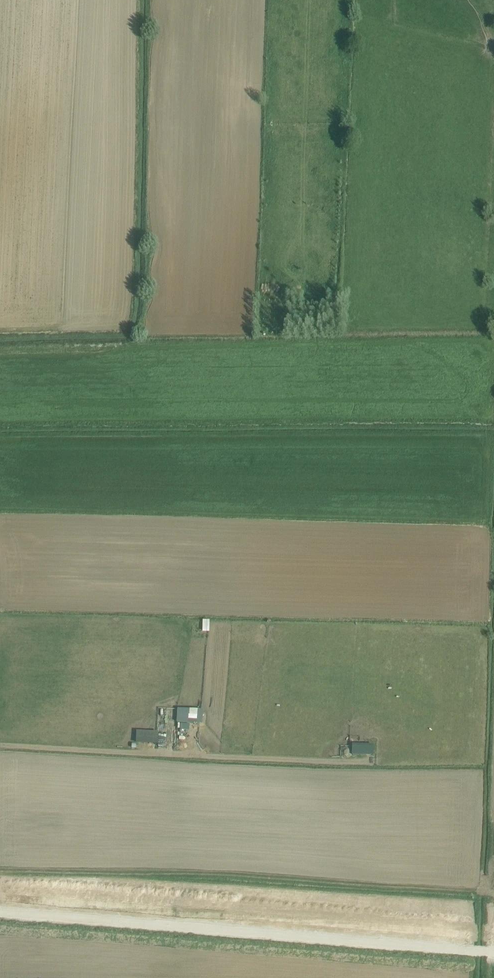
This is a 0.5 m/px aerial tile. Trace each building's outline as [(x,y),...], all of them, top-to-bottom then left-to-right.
[(177,715),(177,723),(190,724),(191,710),(177,709),(177,715)] [(373,745),(352,745),(352,756),(373,757),(373,745)]
